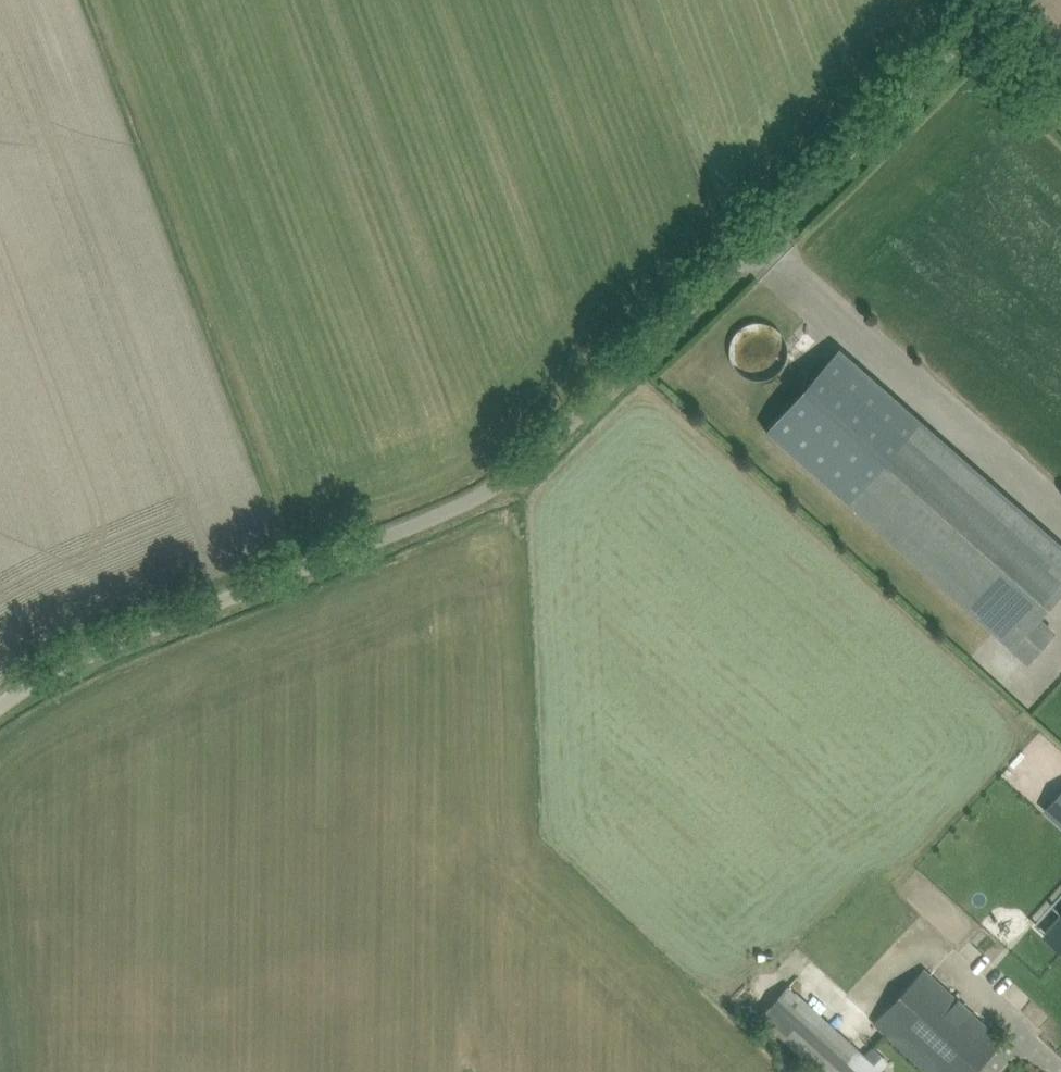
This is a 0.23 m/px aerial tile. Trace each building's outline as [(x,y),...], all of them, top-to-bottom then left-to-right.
[(919,420),(838,348),(765,430),(847,502),(1028,662),(1054,632),(1037,618),(1060,591),(1060,545),(919,420)] [(1046,809),(1060,822),(1060,792),(1046,809)] [(1045,931),(1060,946),(1060,914),(1045,931)] [(1001,1040),(924,968),(875,1020),(930,1071),(971,1071),(1001,1040)] [(818,1071),(883,1071),(880,1069),(887,1061),(872,1048),(865,1056),(787,984),(758,1017),(818,1071)]
